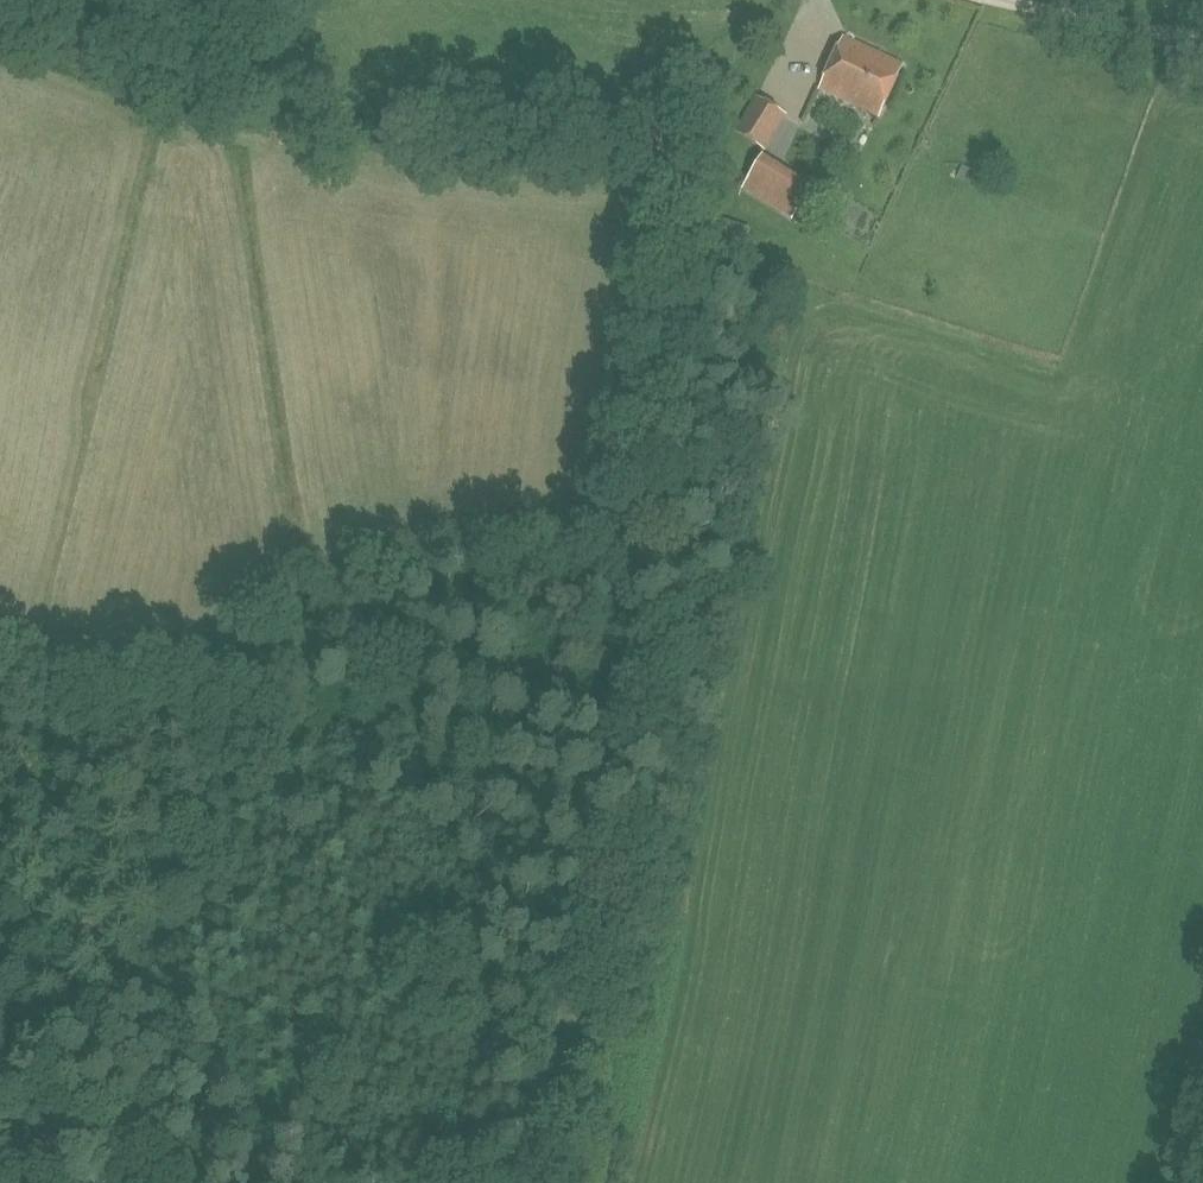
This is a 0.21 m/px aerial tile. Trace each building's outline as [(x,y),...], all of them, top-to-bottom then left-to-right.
[(880,116),(904,65),(845,37),(821,88),(880,116)] [(738,130),(767,147),(786,117),(757,100),(738,130)] [(744,189),(794,219),(814,185),(764,155),(744,189)]
